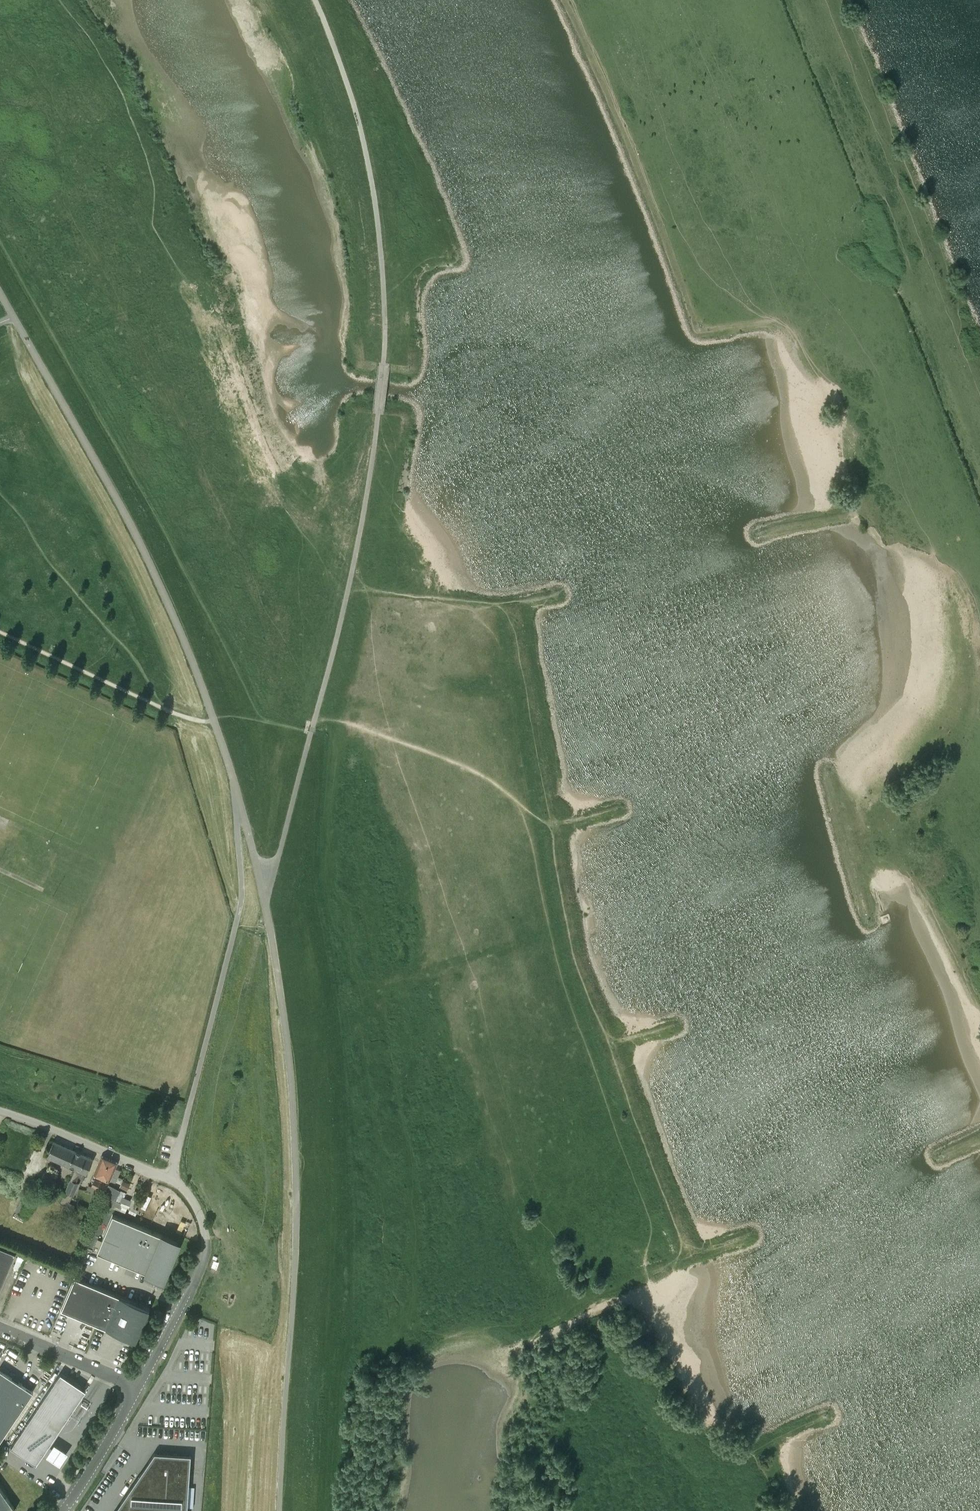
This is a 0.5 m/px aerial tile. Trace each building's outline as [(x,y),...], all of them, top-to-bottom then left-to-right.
[(47,1156),(75,1168),(81,1153),(54,1141),(47,1156)] [(93,1158),(81,1153),(75,1168),(81,1171),(86,1173),(93,1158)] [(103,1156),(95,1174),(101,1177),(109,1159),(103,1156)] [(102,1177),(101,1180),(106,1182),(107,1179),(107,1180),(115,1162),(109,1159),(101,1177),(102,1177)] [(76,1182),(81,1171),(75,1168),(70,1180),(65,1192),(73,1195),(79,1183),(76,1182)] [(56,1177),(45,1171),(42,1178),(53,1183),(56,1177)] [(91,1186),(95,1188),(98,1190),(101,1182),(94,1179),(91,1186)] [(123,1180),(120,1186),(127,1190),(130,1183),(123,1180)] [(98,1190),(105,1193),(108,1185),(101,1182),(98,1190)] [(108,1184),(108,1185),(105,1193),(106,1194),(103,1202),(113,1206),(116,1200),(121,1202),(126,1192),(108,1184)] [(131,1208),(129,1213),(135,1216),(137,1211),(131,1208)] [(97,1252),(162,1279),(178,1241),(113,1214),(97,1252)] [(0,1246),(0,1290),(16,1252),(0,1246)] [(61,1309),(136,1340),(149,1308),(75,1277),(61,1309)] [(33,1392),(0,1369),(0,1441),(33,1392)] [(10,1447),(30,1460),(36,1464),(40,1458),(41,1458),(82,1397),(81,1396),(86,1390),(80,1386),(60,1373),(10,1447)] [(68,1451),(54,1442),(47,1454),(60,1463),(68,1451)] [(191,1455),(155,1453),(115,1510),(187,1510),(191,1455)] [(15,1509),(0,1488),(0,1510),(13,1510),(15,1509)]
